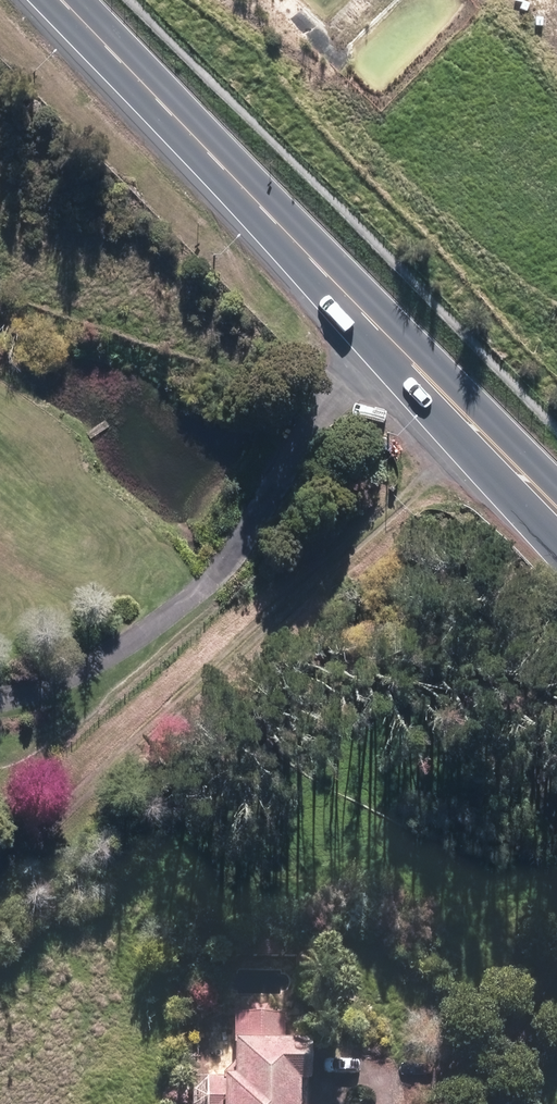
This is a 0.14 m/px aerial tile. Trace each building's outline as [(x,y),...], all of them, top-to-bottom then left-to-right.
[(306,1049),(286,1048),(287,1019),(229,1018),(227,1087),(201,1086),(201,1103),(305,1103),(306,1049)]
